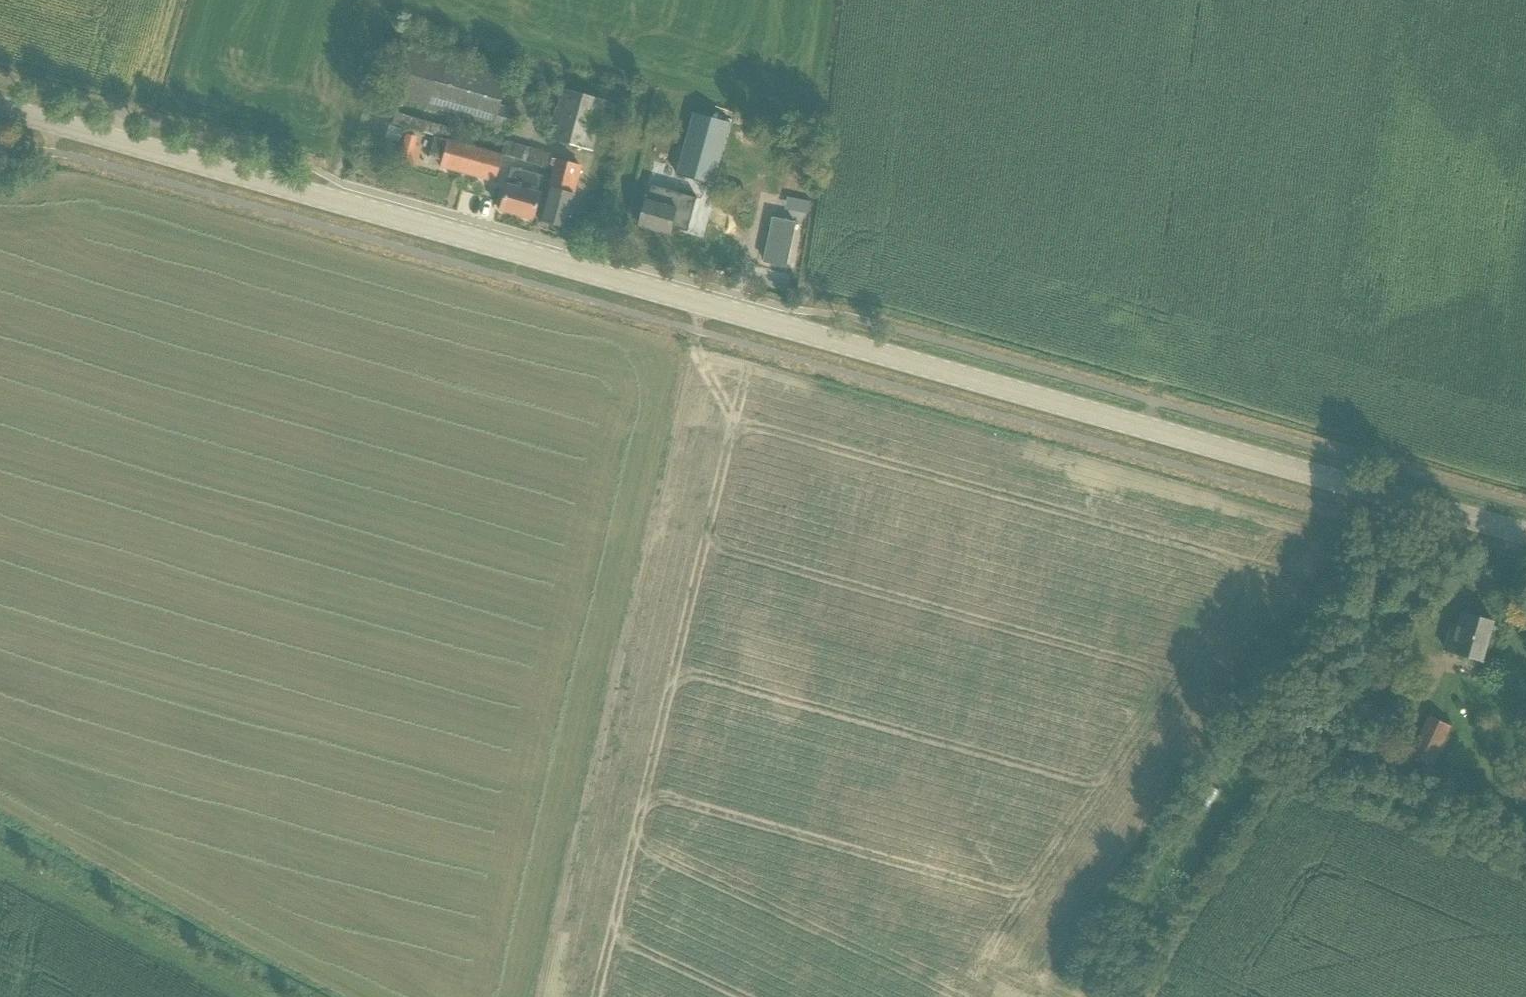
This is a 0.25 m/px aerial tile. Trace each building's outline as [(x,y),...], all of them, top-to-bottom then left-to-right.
[(397,46),(388,75),(383,94),(506,129),(512,110),(497,106),(506,77),(397,46)] [(562,92),(554,119),(549,138),(581,147),(594,101),(562,92)] [(447,140),(450,128),(396,113),(393,124),(447,140)] [(694,113),(677,175),(713,185),(730,124),(694,113)] [(384,138),(398,142),(402,130),(388,125),(384,138)] [(397,160),(408,163),(415,137),(404,134),(397,160)] [(424,144),(432,146),(429,157),(441,161),(439,167),(494,182),(501,155),(426,135),(424,144)] [(504,140),(500,154),(531,164),(535,150),(504,140)] [(555,160),(554,167),(538,221),(564,228),(573,195),(569,193),(576,166),(555,160)] [(498,210),(531,219),(543,176),(510,167),(498,210)] [(670,235),(681,193),(647,183),(642,201),(647,202),(640,226),(670,235)] [(774,219),(764,262),(786,267),(795,224),(774,219)] [(1453,626),(1447,645),(1446,650),(1482,660),(1493,622),(1462,613),(1458,627),(1453,626)] [(1430,716),(1412,753),(1434,764),(1452,727),(1430,716)]
